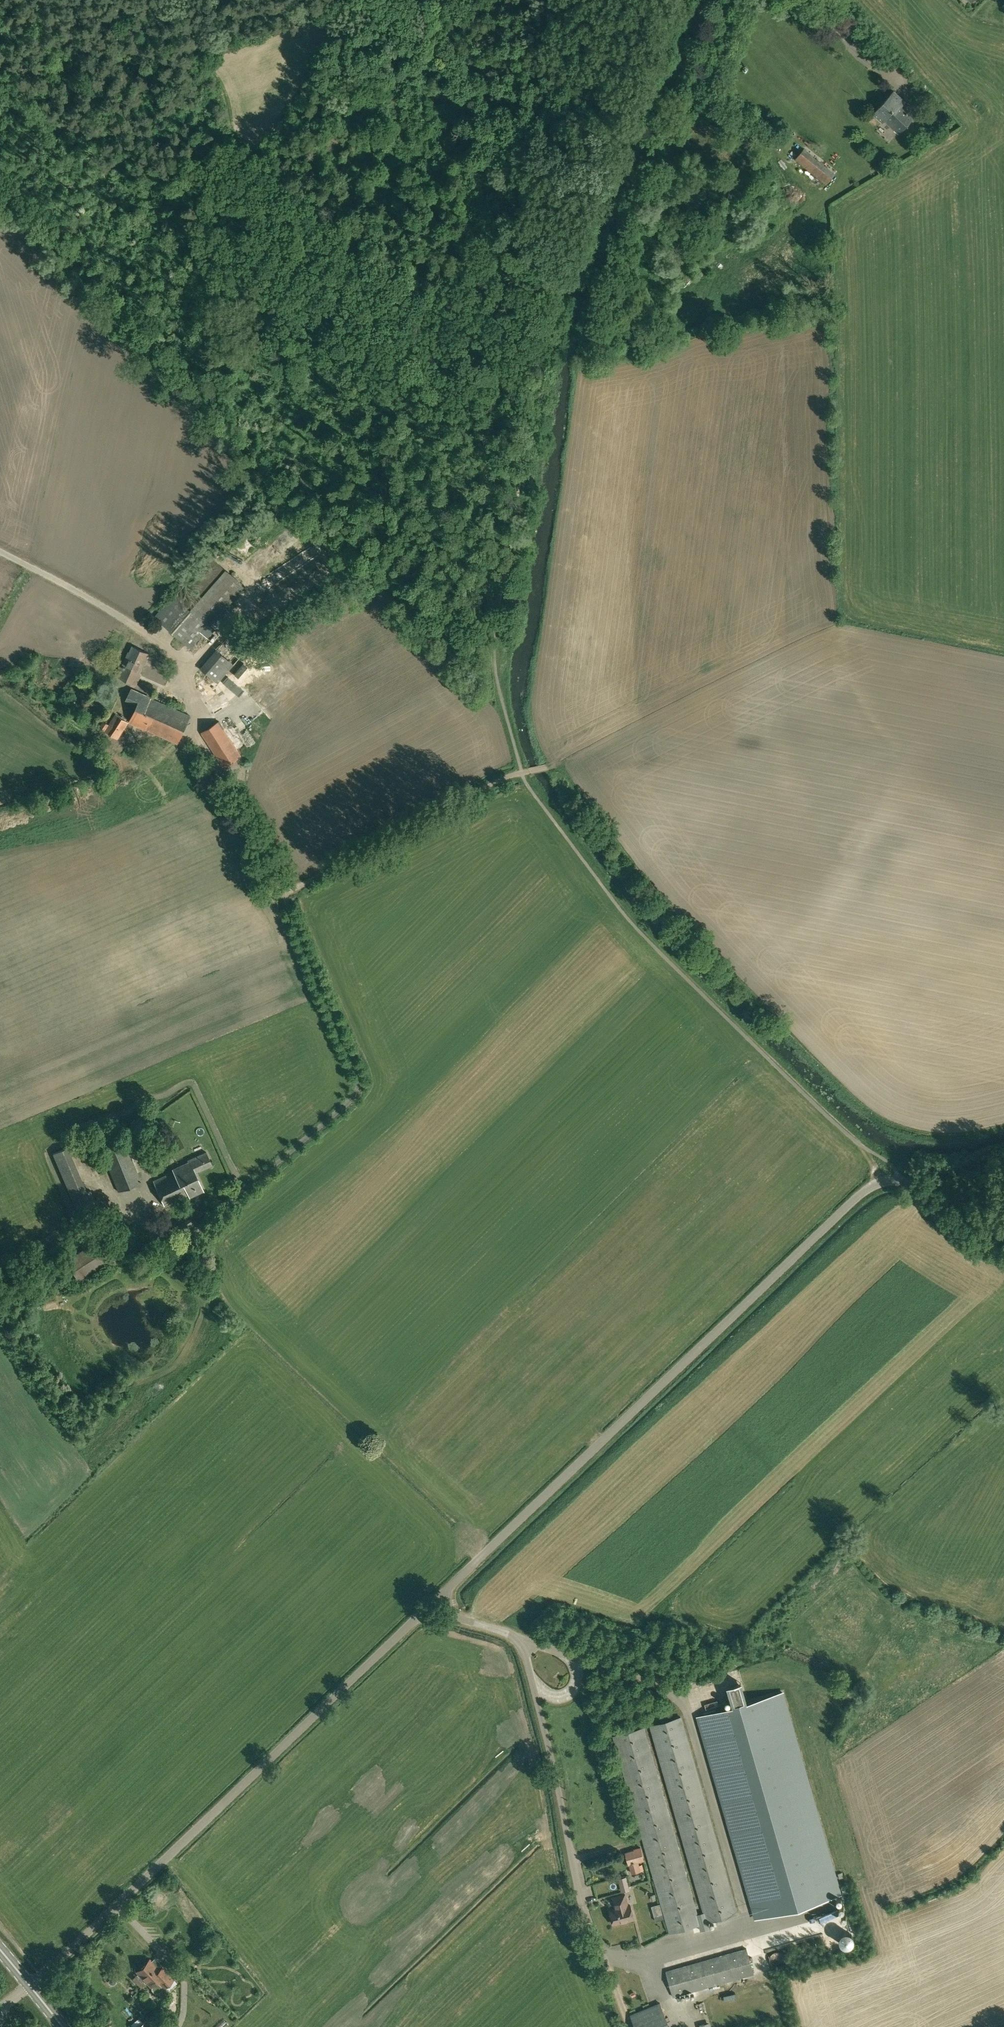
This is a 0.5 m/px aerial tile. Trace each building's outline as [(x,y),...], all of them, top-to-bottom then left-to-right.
[(899,133),(916,115),(903,104),(905,101),(894,91),(873,113),(882,122),(884,120),(899,133)] [(826,185),(835,174),(804,148),(795,159),(826,185)] [(779,162),(774,167),(778,172),(783,167),(779,162)] [(190,647),(243,587),(208,556),(155,616),(190,647)] [(147,622),(144,626),(154,633),(157,629),(147,622)] [(247,649),(230,633),(229,633),(200,668),(218,683),(247,649)] [(139,673),(148,653),(133,647),(129,656),(127,656),(123,666),(124,667),(120,676),(129,680),(133,670),(139,673)] [(150,698),(131,690),(126,700),(137,705),(130,722),(149,730),(153,721),(143,717),(150,699),(150,698)] [(190,716),(150,699),(143,717),(153,721),(149,730),(178,743),(190,716)] [(203,703),(210,715),(214,713),(207,701),(203,703)] [(99,727),(105,731),(117,739),(129,722),(116,714),(109,724),(104,721),(99,727)] [(228,716),(220,722),(219,721),(218,721),(201,732),(212,750),(223,767),(241,756),(237,749),(245,744),(228,716)] [(76,1209),(95,1201),(90,1189),(87,1191),(71,1155),(81,1150),(78,1142),(52,1153),(76,1209)] [(118,1191),(141,1181),(125,1143),(102,1152),(118,1191)] [(199,1171),(212,1165),(206,1151),(187,1160),(188,1162),(172,1169),(173,1171),(153,1181),(164,1205),(188,1194),(189,1197),(203,1191),(195,1171),(198,1170),(199,1171)] [(78,1279),(108,1259),(96,1241),(66,1261),(78,1279)] [(695,1717),(750,1910),(753,1921),(842,1896),(783,1692),(695,1717)] [(737,1914),(681,1716),(650,1725),(704,1912),(697,1914),(644,1726),(613,1735),(670,1933),(699,1925),(701,1930),(709,1928),(708,1922),(737,1914)] [(644,1859),(641,1847),(634,1849),(634,1850),(625,1852),(629,1864),(630,1863),(632,1873),(640,1871),(637,1861),(644,1859)] [(628,1905),(625,1894),(612,1897),(615,1906),(616,1906),(617,1909),(610,1910),(613,1924),(634,1918),(630,1905),(628,1905)] [(159,1903),(167,1906),(170,1898),(162,1895),(159,1903)] [(660,1904),(655,1905),(657,1915),(663,1914),(660,1904)] [(770,1958),(767,1946),(827,1932),(828,1938),(840,1935),(833,1906),(791,1916),(794,1930),(751,1940),(757,1967),(769,1964),(768,1958),(770,1958)] [(850,1933),(845,1940),(852,1945),(857,1939),(850,1933)] [(754,1973),(747,1949),(667,1971),(673,1997),(754,1973)] [(163,1987),(174,1977),(163,1966),(159,1969),(150,1959),(137,1971),(151,1986),(157,1980),(163,1987)] [(660,2002),(631,2016),(636,2026),(671,2026),(660,2002)] [(155,2013),(137,2026),(167,2026),(155,2013)]
